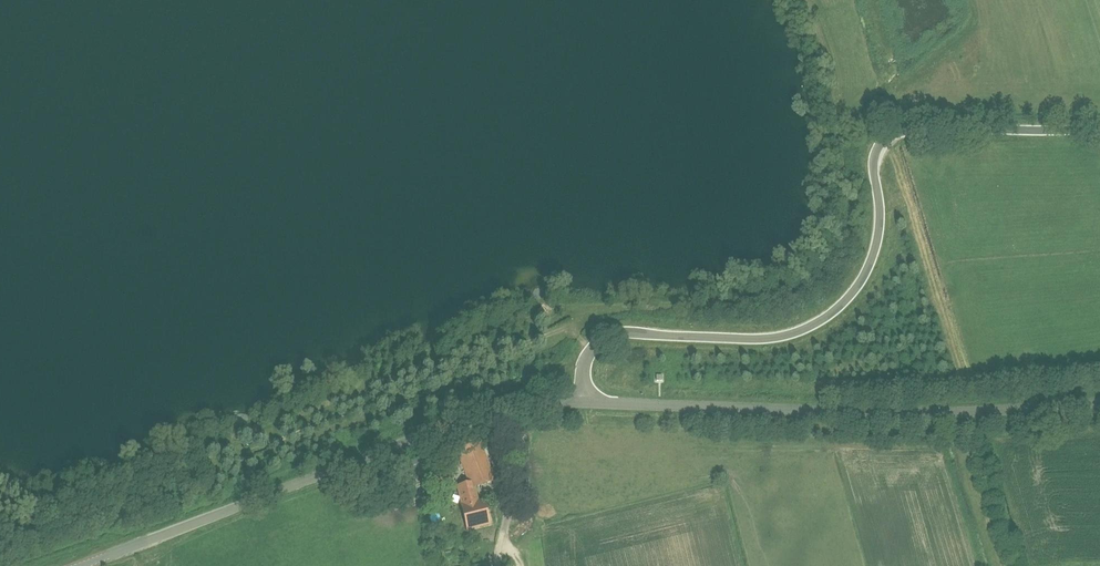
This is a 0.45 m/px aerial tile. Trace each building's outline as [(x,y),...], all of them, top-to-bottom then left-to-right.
[(494,480),(481,445),(478,436),(455,445),(469,483),(457,485),(462,505),(461,505),(467,529),(489,523),(484,500),(476,502),(472,488),(494,480)] [(448,466),(436,470),(442,485),(454,481),(448,466)]
